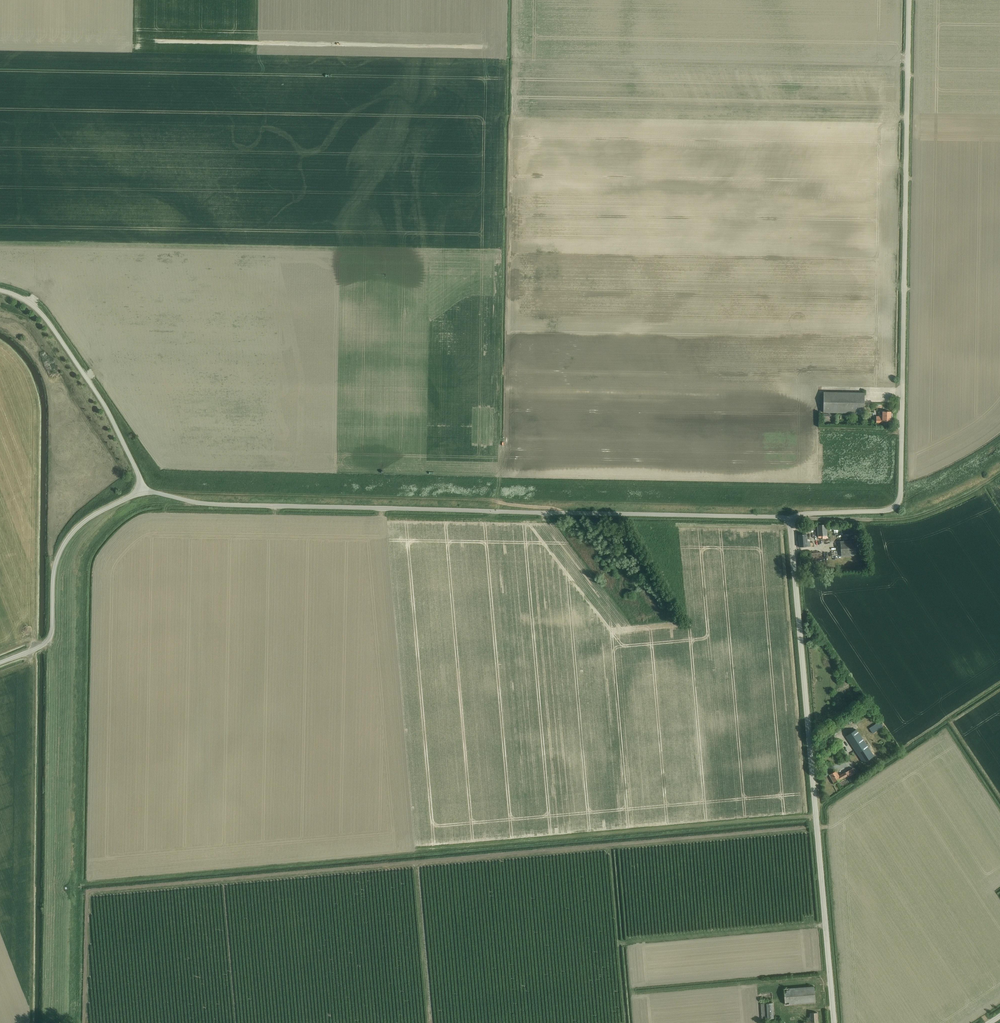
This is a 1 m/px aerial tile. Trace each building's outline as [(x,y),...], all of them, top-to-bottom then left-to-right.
[(864,413),(864,393),(824,392),(823,413),(864,413)] [(891,412),(882,412),(882,416),(877,416),(876,422),(883,423),(883,421),(891,421),(891,412)] [(823,539),(828,538),(826,524),(817,525),(818,538),(822,537),(821,536),(823,536),(823,539)] [(807,534),(799,535),(800,547),(810,546),(810,542),(807,542),(807,534)] [(841,556),(856,555),(855,540),(840,541),(841,556)] [(880,721),(869,728),(873,733),(883,726),(880,721)] [(856,729),(846,736),(864,763),(870,759),(874,756),(870,751),(862,738),(856,729)] [(848,778),(856,773),(853,768),(845,773),(845,772),(839,776),(836,771),(829,775),(834,784),(847,776),(848,778)] [(795,1003),(815,1002),(814,986),(794,988),(784,989),(785,1004),(795,1004),(795,1003)] [(762,1019),(774,1018),(773,1003),(761,1004),(762,1019)] [(818,1022),(817,1013),(810,1013),(811,1017),(809,1017),(809,1022),(804,1022),(813,1022),(818,1022)]
